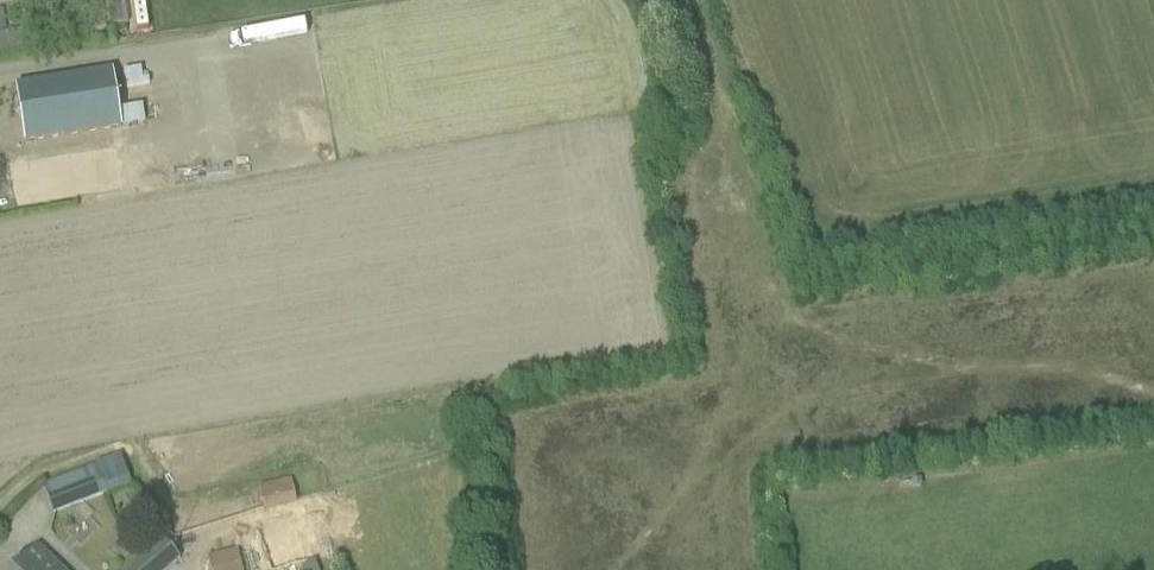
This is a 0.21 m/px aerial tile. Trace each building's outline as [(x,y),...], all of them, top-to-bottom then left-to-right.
[(128,27),(124,0),(103,0),(107,30),(125,27),(128,27)] [(0,38),(0,54),(17,52),(14,36),(0,38)] [(142,108),(119,111),(113,73),(16,88),(25,145),(122,130),(122,126),(144,123),(142,108)] [(14,196),(93,181),(88,156),(9,171),(14,196)] [(54,514),(128,485),(117,454),(93,462),(95,467),(44,487),(54,514)] [(264,512),(297,505),(290,479),(258,486),(264,512)] [(178,559),(162,541),(129,569),(166,569),(178,559)] [(54,564),(37,548),(15,569),(60,569),(54,564)] [(214,569),(246,569),(240,549),(211,558),(214,569)]
